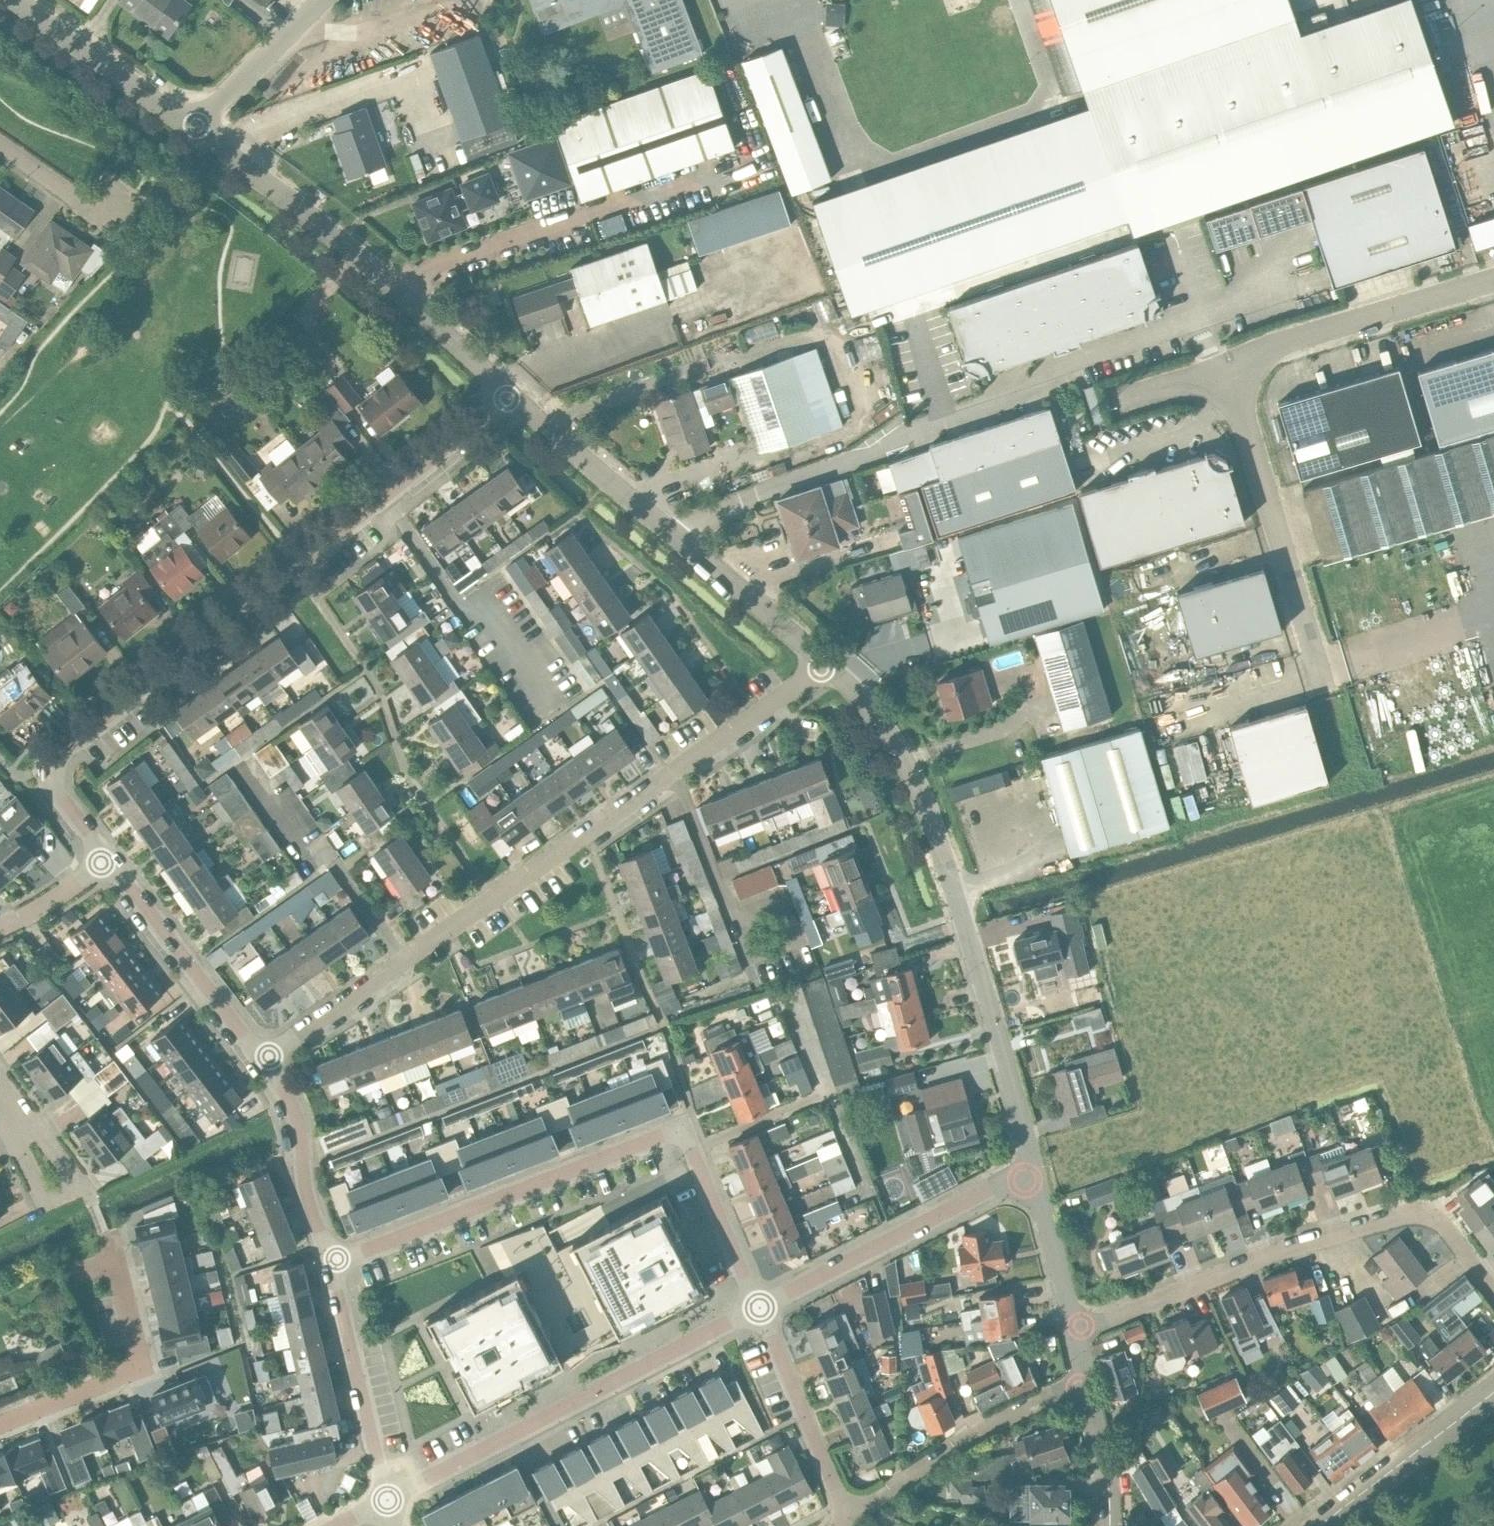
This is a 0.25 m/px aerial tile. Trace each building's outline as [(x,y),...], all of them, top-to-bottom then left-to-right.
[(86,11),(94,0),(72,0),(86,11)] [(120,1),(145,18),(147,16),(168,31),(166,34),(167,35),(178,20),(177,20),(189,2),(186,0),(121,0),(120,1)] [(544,33),(626,2),(652,71),(703,52),(683,0),(532,0),(544,33)] [(1088,104),(813,199),(850,307),(1126,213),(1132,232),(1454,121),(1412,0),(1395,0),(1298,34),(1286,0),(1052,0),(1088,104)] [(829,22),(842,23),(843,3),(831,2),(829,22)] [(517,140),(511,122),(513,121),(480,32),(429,51),(453,117),(455,122),(437,129),(443,147),(462,140),(463,139),(470,158),(517,140)] [(504,68),(514,65),(504,34),(494,38),(504,68)] [(761,46),(741,56),(791,188),(830,173),(781,40),(761,46)] [(731,59),(554,120),(581,200),(695,161),(712,210),(784,185),(731,59)] [(333,118),(338,132),(334,133),(350,176),(384,164),(380,151),(389,147),(383,129),(384,129),(376,104),(366,108),(365,106),(333,118)] [(526,198),(571,182),(552,126),(536,131),(540,142),(510,152),(526,198)] [(1301,186),(1207,218),(1217,249),(1311,217),(1333,286),(1456,247),(1424,146),(1301,185),(1301,186)] [(452,187),(415,202),(429,239),(466,225),(460,208),(471,204),(473,209),(499,199),(489,173),(463,183),(466,192),(455,196),(452,187)] [(15,236),(34,209),(0,185),(0,226),(15,236)] [(699,254),(790,223),(779,189),(688,220),(699,254)] [(1469,225),(1476,248),(1493,242),(1493,217),(1469,225)] [(90,248),(51,221),(23,261),(50,280),(60,267),(73,276),(79,266),(91,274),(111,253),(94,241),(90,248)] [(563,313),(559,300),(580,293),(591,325),(698,289),(688,260),(657,270),(647,241),(570,267),(574,277),(515,297),(525,326),(563,313)] [(1155,293),(1138,242),(948,306),(965,358),(961,359),(962,360),(967,358),(968,365),(981,371),(987,368),(988,373),(990,373),(988,369),(1053,347),(1054,351),(1081,342),(1079,338),(1144,316),(1145,320),(1147,320),(1145,315),(1151,313),(1158,301),(1155,295),(1160,293),(1159,292),(1155,293)] [(11,264),(17,256),(2,246),(0,250),(0,280),(11,264)] [(0,280),(0,299),(4,302),(7,298),(8,299),(26,274),(11,264),(0,280)] [(0,335),(0,344),(8,350),(27,320),(18,314),(13,320),(11,319),(0,335)] [(731,372),(759,453),(844,423),(841,416),(852,412),(843,387),(832,391),(815,343),(731,372)] [(1417,370),(1440,447),(1441,447),(1493,432),(1493,347),(1417,370)] [(1358,377),(1380,451),(1420,439),(1398,365),(1358,377)] [(359,403),(382,432),(398,419),(397,417),(418,400),(419,402),(421,401),(398,372),(359,403)] [(326,388),(350,419),(351,418),(346,412),(363,398),(344,373),(326,388)] [(737,403),(736,402),(727,378),(727,376),(700,385),(700,387),(656,402),(670,444),(675,442),(680,456),(710,446),(697,408),(707,404),(710,413),(737,403)] [(1318,389),(1340,464),(1380,451),(1358,377),(1318,389)] [(298,449),(322,479),(347,459),(343,454),(355,445),(340,427),(350,419),(326,388),(325,388),(327,390),(315,399),(328,416),(317,425),(321,431),(298,449)] [(1340,464),(1318,389),(1277,401),(1299,476),(1340,464)] [(921,482),(1060,436),(1050,404),(929,444),(930,448),(888,462),(898,490),(921,482)] [(322,479),(298,449),(273,469),(268,463),(259,471),(227,430),(214,441),(255,493),(266,484),(281,503),(293,494),(297,499),(322,479)] [(1440,447),(1304,488),(1304,487),(1303,488),(1324,558),(1323,559),(1324,560),(1493,510),(1493,432),(1441,447),(1440,447)] [(1060,436),(921,482),(937,533),(1077,488),(1060,436)] [(1129,476),(1078,491),(1100,563),(1245,520),(1226,458),(1213,451),(1205,453),(1156,468),(1154,464),(1128,472),(1129,476)] [(486,482),(505,509),(526,494),(530,501),(542,493),(527,471),(517,478),(508,466),(486,482)] [(784,518),(787,528),(852,507),(846,490),(842,477),(819,485),(778,498),(784,518)] [(505,509),(486,482),(467,495),(486,523),(505,509)] [(904,547),(933,537),(917,487),(899,493),(910,526),(898,530),(904,547)] [(486,523),(467,495),(446,510),(465,537),(486,523)] [(227,506),(211,519),(200,506),(190,514),(181,502),(170,511),(192,540),(193,539),(186,529),(194,523),(222,558),(250,536),(227,506)] [(958,536),(974,589),(970,590),(967,596),(973,614),(979,617),(982,616),(990,643),(1104,609),(1072,502),(958,536)] [(852,507),(787,528),(797,557),(839,544),(835,531),(857,524),(852,507)] [(203,573),(183,547),(192,540),(170,511),(168,512),(166,509),(157,516),(160,520),(152,525),(161,537),(141,553),(175,595),(203,573)] [(465,537),(446,510),(424,525),(443,552),(465,537)] [(522,533),(529,543),(551,528),(544,518),(522,533)] [(558,569),(586,551),(572,531),(545,550),(558,569)] [(503,546),(510,557),(529,543),(522,533),(503,546)] [(924,542),(890,553),(895,570),(911,565),(912,568),(931,562),(924,542)] [(482,561),(489,571),(510,557),(503,546),(482,561)] [(573,590),(601,572),(586,551),(558,569),(573,590)] [(524,592),(534,585),(523,570),(531,565),(523,554),(506,566),(524,592)] [(461,591),(489,571),(482,561),(454,581),(461,591)] [(157,611),(147,598),(157,590),(136,562),(129,567),(132,572),(122,580),(126,586),(102,606),(125,635),(157,611)] [(369,616),(397,597),(382,575),(387,572),(380,563),(360,577),(367,586),(355,594),(369,616)] [(1264,567),(1177,593),(1195,654),(1282,628),(1264,567)] [(906,590),(900,571),(861,583),(850,586),(857,609),(868,605),(873,620),(917,607),(912,589),(906,590)] [(588,612),(616,593),(601,572),(573,590),(588,612)] [(68,584),(57,592),(74,613),(84,604),(68,584)] [(539,613),(549,607),(534,585),(524,592),(539,613)] [(616,593),(588,612),(604,634),(631,615),(616,593)] [(397,597),(369,616),(384,637),(390,646),(386,649),(423,624),(416,614),(411,618),(397,597)] [(549,607),(539,613),(554,635),(564,628),(549,607)] [(635,651),(663,633),(648,612),(621,631),(635,651)] [(1035,633),(1063,728),(1112,714),(1084,618),(1035,633)] [(82,619),(44,649),(66,677),(85,662),(87,665),(106,651),(82,619)] [(423,624),(386,649),(392,658),(392,659),(406,680),(434,661),(419,640),(429,633),(423,624)] [(564,628),(554,635),(570,657),(579,650),(564,628)] [(462,641),(454,630),(442,638),(450,650),(462,641)] [(649,672),(677,653),(663,633),(635,651),(649,672)] [(258,651),(277,677),(298,663),(305,674),(317,666),(301,643),(290,650),(279,635),(258,651)] [(601,674),(611,667),(595,645),(585,652),(601,674)] [(238,665),(257,691),(277,677),(258,651),(238,665)] [(664,692),(692,674),(677,653),(649,672),(664,692)] [(433,706),(460,688),(454,679),(449,682),(434,661),(406,680),(421,701),(427,697),(433,706)] [(0,685),(0,714),(9,725),(48,694),(25,665),(0,685)] [(216,680),(235,707),(236,706),(242,715),(250,709),(244,700),(257,691),(238,665),(216,680)] [(611,667),(601,674),(615,694),(625,688),(611,667)] [(948,716),(991,702),(981,669),(938,682),(948,716)] [(692,674),(664,692),(680,715),(707,696),(692,674)] [(197,693),(217,720),(235,707),(216,680),(197,693)] [(295,701),(303,711),(322,697),(315,687),(295,701)] [(444,744),(482,717),(461,687),(460,688),(433,706),(440,716),(429,723),(444,744)] [(629,715),(639,708),(625,688),(615,694),(629,715)] [(572,706),(579,716),(599,702),(592,692),(572,706)] [(194,736),(195,735),(215,721),(217,720),(197,693),(175,709),(194,736)] [(275,715),(282,725),(303,711),(295,701),(275,715)] [(313,742),(340,723),(327,704),(300,723),(313,742)] [(1305,704),(1229,726),(1252,803),(1328,780),(1305,704)] [(550,722),(556,732),(579,716),(572,706),(550,722)] [(639,708),(629,715),(649,742),(661,733),(644,709),(641,710),(639,708)] [(253,730),(260,740),(282,725),(275,715),(253,730)] [(495,739),(490,743),(485,746),(477,735),(487,728),(481,719),(482,718),(482,717),(444,744),(458,765),(465,761),(471,770),(502,749),(495,739)] [(227,733),(242,753),(260,740),(253,730),(251,732),(244,722),(227,733)] [(530,736),(537,746),(556,732),(550,722),(530,736)] [(326,781),(352,763),(345,754),(357,746),(340,723),(313,742),(315,745),(304,752),(318,773),(319,772),(326,781)] [(595,741),(614,769),(635,754),(616,726),(595,741)] [(1140,727),(1080,745),(1042,756),(1071,853),(1169,824),(1140,727)] [(218,770),(242,753),(227,733),(215,742),(222,752),(211,760),(218,770)] [(530,736),(509,750),(516,760),(537,746),(530,736)] [(173,768),(183,761),(169,741),(159,748),(173,768)] [(271,776),(281,770),(290,763),(284,754),(274,741),(265,747),(256,754),(271,776)] [(614,769),(595,741),(573,756),(592,784),(614,769)] [(1168,742),(1155,745),(1164,782),(1178,779),(1168,742)] [(516,760),(509,750),(489,764),(496,774),(516,760)] [(553,770),(573,797),(592,784),(573,756),(553,770)] [(827,808),(821,792),(832,787),(820,757),(796,767),(808,797),(819,826),(824,837),(848,828),(847,827),(856,823),(847,800),(827,808)] [(183,761),(173,768),(189,789),(199,782),(183,761)] [(351,808),(379,789),(364,768),(358,773),(352,763),(326,781),(333,791),(337,788),(351,808)] [(496,774),(489,764),(467,780),(475,789),(496,774)] [(122,803),(149,784),(135,765),(108,784),(122,803)] [(790,822),(791,821),(800,818),(794,802),(808,797),(796,767),(773,776),(785,806),(784,807),(790,822)] [(553,770),(533,784),(552,812),(573,797),(553,770)] [(219,799),(238,786),(227,771),(208,784),(219,799)] [(773,776),(749,785),(761,815),(761,816),(767,831),(777,827),(771,812),(784,807),(785,806),(773,776)] [(149,784),(122,803),(136,824),(164,805),(149,784)] [(552,812),(533,784),(513,798),(532,825),(552,812)] [(761,816),(761,815),(749,785),(726,795),(738,825),(761,816)] [(238,786),(219,799),(233,819),(252,806),(238,786)] [(358,818),(366,830),(356,837),(363,846),(386,830),(379,820),(394,810),(379,789),(351,808),(352,809),(339,819),(345,827),(358,818)] [(35,855),(24,843),(44,825),(17,794),(0,810),(0,855),(16,872),(35,855)] [(738,825),(726,795),(700,805),(712,835),(738,825)] [(532,825),(513,798),(492,813),(483,800),(469,809),(491,841),(504,832),(510,841),(532,825)] [(164,805),(136,824),(137,825),(135,832),(139,839),(147,838),(152,846),(179,827),(164,805)] [(252,806),(233,819),(228,822),(242,841),(266,825),(252,806)] [(681,842),(691,838),(683,817),(666,824),(674,844),(681,842)] [(266,825),(242,841),(244,843),(248,840),(263,860),(281,847),(266,825)] [(819,826),(796,835),(800,846),(824,837),(819,826)] [(179,827),(152,846),(166,865),(193,847),(179,827)] [(389,873),(416,854),(402,832),(392,839),(386,830),(363,846),(370,857),(375,853),(389,873)] [(863,871),(857,857),(853,848),(857,846),(851,832),(789,857),(794,871),(822,860),(831,883),(863,871)] [(772,844),(777,856),(800,846),(796,835),(772,844)] [(688,862),(699,858),(691,838),(681,842),(688,862)] [(749,853),(753,865),(777,856),(772,844),(749,853)] [(193,847),(166,865),(180,885),(207,866),(193,847)] [(630,885),(661,873),(651,848),(621,860),(630,885)] [(753,865),(749,853),(730,861),(728,856),(716,861),(722,877),(753,865)] [(416,854),(389,873),(404,894),(398,898),(405,907),(425,893),(419,884),(431,875),(416,854)] [(0,855),(0,886),(16,872),(0,855)] [(699,858),(688,862),(698,886),(708,882),(699,858)] [(760,868),(768,888),(778,884),(770,864),(760,868)] [(195,905),(233,879),(228,872),(217,880),(207,866),(180,885),(195,905)] [(297,868),(279,880),(287,892),(305,879),(297,868)] [(308,884),(315,895),(324,889),(329,895),(342,886),(330,868),(308,884)] [(759,892),(768,888),(760,868),(751,871),(759,892)] [(741,875),(749,895),(759,892),(751,871),(741,875)] [(863,871),(831,883),(840,906),(872,894),(863,871)] [(661,873),(630,885),(639,908),(681,892),(677,882),(666,887),(661,873)] [(739,899),(749,895),(741,875),(732,879),(739,899)] [(792,897),(803,893),(796,875),(785,879),(792,897)] [(233,879),(195,905),(211,928),(217,924),(225,935),(254,915),(245,903),(247,897),(235,880),(234,881),(233,879)] [(708,882),(698,886),(707,909),(717,906),(708,882)] [(282,901),(290,912),(315,895),(308,884),(282,901)] [(681,892),(639,908),(648,931),(679,920),(670,897),(681,893),(681,892)] [(803,893),(792,897),(801,921),(812,917),(803,893)] [(878,920),(882,918),(872,894),(840,906),(841,907),(826,913),(831,926),(846,920),(850,931),(853,930),(859,944),(884,934),(878,920)] [(269,896),(256,905),(259,911),(273,902),(269,896)] [(262,915),(270,926),(290,912),(282,901),(262,915)] [(329,919),(348,947),(350,949),(353,951),(361,945),(361,941),(359,939),(369,933),(350,905),(329,919)] [(717,906),(707,909),(716,932),(726,929),(717,906)] [(1022,966),(1051,958),(1060,956),(1066,976),(1090,970),(1086,952),(1090,951),(1086,935),(1085,935),(1077,906),(1049,913),(1057,942),(1048,945),(1044,931),(1015,939),(1022,966)] [(82,949),(112,926),(100,911),(71,933),(82,949)] [(242,929),(249,940),(270,926),(262,915),(242,929)] [(812,917),(801,921),(812,949),(823,945),(812,917)] [(327,962),(348,947),(329,919),(307,935),(327,962)] [(679,920),(648,931),(657,954),(688,943),(679,920)] [(1101,921),(1091,923),(1098,949),(1107,946),(1101,921)] [(95,965),(124,942),(112,926),(82,949),(95,965)] [(229,954),(249,940),(242,929),(221,943),(229,954)] [(726,929),(716,932),(728,964),(739,960),(726,929)] [(286,949),(306,977),(327,962),(307,935),(286,949)] [(108,982),(138,960),(124,942),(95,965),(108,982)] [(688,943),(657,954),(667,979),(697,967),(688,943)] [(53,947),(42,955),(49,964),(60,955),(53,947)] [(592,957),(603,988),(606,987),(610,999),(634,990),(618,947),(592,957)] [(266,964),(285,991),(306,977),(286,949),(266,964)] [(285,991),(266,964),(259,954),(239,968),(265,1005),(285,991)] [(18,989),(4,971),(11,966),(3,956),(0,958),(0,1003),(18,989)] [(824,975),(825,980),(859,969),(854,956),(821,966),(824,975)] [(569,966),(586,1010),(587,1009),(582,996),(603,988),(592,957),(569,966)] [(902,968),(899,957),(873,964),(876,976),(869,978),(871,986),(864,988),(866,997),(874,995),(875,1001),(917,991),(911,966),(902,968)] [(138,960),(108,982),(108,983),(100,989),(106,997),(109,995),(115,1003),(121,999),(120,998),(150,976),(138,960)] [(586,1010),(569,966),(546,975),(558,1006),(559,1005),(564,1018),(586,1010)] [(67,989),(79,979),(72,971),(61,980),(67,989)] [(558,1006),(546,975),(523,984),(534,1015),(558,1006)] [(827,986),(825,980),(824,975),(801,982),(805,994),(827,986)] [(80,980),(79,979),(67,989),(74,997),(91,984),(85,976),(80,980)] [(120,998),(121,999),(133,1015),(163,992),(150,976),(120,998)] [(534,1015),(523,984),(499,993),(511,1024),(534,1015)] [(809,1005),(831,997),(827,986),(805,994),(809,1005)] [(0,1003),(0,1031),(0,1032),(32,1008),(18,989),(0,1003)] [(917,991),(875,1001),(877,1008),(881,1025),(894,1022),(923,1015),(917,991)] [(48,1019),(70,1002),(63,992),(41,1009),(48,1019)] [(511,1024),(499,993),(476,1002),(488,1033),(511,1024)] [(857,999),(860,1012),(877,1008),(875,1001),(874,995),(866,997),(857,999)] [(813,1016),(835,1009),(831,997),(809,1005),(813,1016)] [(843,1016),(860,1012),(857,999),(840,1004),(843,1016)] [(70,1002),(48,1019),(56,1029),(78,1012),(70,1002)] [(92,1020),(103,1012),(97,1003),(85,1012),(92,1020)] [(1089,1008),(1092,1020),(1104,1017),(1101,1005),(1089,1008)] [(437,1017),(448,1048),(473,1039),(461,1008),(437,1017)] [(816,1027),(839,1020),(835,1009),(813,1016),(816,1027)] [(103,1012),(92,1020),(98,1029),(110,1020),(103,1012)] [(618,1026),(622,1037),(657,1023),(653,1012),(618,1026)] [(923,1015),(894,1022),(897,1034),(883,1038),(884,1044),(856,1051),(861,1071),(868,1070),(869,1075),(882,1072),(880,1066),(893,1062),(890,1049),(929,1039),(923,1015)] [(164,1055),(193,1033),(181,1016),(151,1039),(164,1055)] [(448,1048),(437,1017),(413,1026),(425,1057),(448,1048)] [(820,1038),(842,1031),(839,1020),(816,1027),(820,1038)] [(425,1057),(413,1026),(388,1036),(400,1067),(425,1057)] [(622,1037),(618,1026),(595,1034),(600,1045),(622,1037)] [(736,1033),(733,1026),(703,1039),(709,1053),(712,1052),(721,1073),(759,1056),(757,1051),(747,1028),(736,1033)] [(824,1050),(846,1042),(842,1031),(820,1038),(824,1050)] [(177,1072),(206,1049),(193,1033),(164,1055),(177,1072)] [(600,1045),(595,1034),(572,1043),(576,1054),(600,1045)] [(400,1067),(388,1036),(365,1045),(377,1076),(400,1067)] [(774,1043),(779,1055),(796,1048),(791,1036),(774,1043)] [(55,1037),(23,1061),(37,1079),(68,1055),(55,1037)] [(619,1046),(623,1055),(646,1046),(642,1037),(619,1046)] [(827,1061),(850,1053),(846,1042),(824,1050),(827,1061)] [(576,1054),(572,1043),(559,1049),(557,1043),(547,1047),(549,1052),(553,1063),(576,1054)] [(730,1094),(757,1082),(753,1073),(765,1068),(762,1062),(779,1055),(774,1043),(757,1051),(759,1056),(721,1073),(730,1094)] [(343,1053),(355,1084),(377,1076),(365,1045),(343,1053)] [(597,1055),(600,1064),(623,1055),(619,1046),(597,1055)] [(206,1049),(177,1072),(189,1087),(218,1065),(206,1049)] [(135,1078),(146,1069),(134,1052),(122,1061),(135,1078)] [(553,1063),(549,1052),(525,1061),(530,1073),(553,1063)] [(355,1084),(343,1053),(318,1063),(330,1094),(355,1084)] [(831,1072),(854,1065),(850,1053),(827,1061),(831,1072)] [(784,1073),(803,1065),(798,1054),(779,1062),(784,1073)] [(37,1079),(51,1098),(83,1074),(68,1055),(37,1079)] [(579,1062),(582,1071),(600,1064),(597,1055),(579,1062)] [(632,1078),(646,1114),(669,1105),(662,1088),(673,1083),(662,1056),(646,1062),(649,1071),(632,1078)] [(1123,1076),(1117,1057),(1080,1068),(1079,1064),(1052,1072),(1064,1114),(1086,1108),(1089,1120),(1105,1115),(1102,1103),(1092,1106),(1088,1092),(1098,1089),(1097,1084),(1123,1076)] [(530,1073),(525,1061),(504,1070),(499,1058),(490,1062),(498,1085),(530,1073)] [(100,1085),(122,1069),(120,1067),(114,1059),(92,1075),(100,1085)] [(461,1086),(465,1098),(498,1085),(490,1062),(481,1065),(485,1077),(461,1086)] [(582,1071),(579,1062),(553,1072),(556,1081),(582,1071)] [(218,1065),(189,1087),(201,1103),(230,1081),(218,1065)] [(803,1065),(784,1073),(789,1084),(796,1081),(801,1092),(812,1088),(803,1065)] [(854,1065),(831,1072),(835,1083),(857,1076),(854,1065)] [(122,1069),(100,1085),(108,1095),(129,1079),(122,1069)] [(146,1069),(135,1078),(147,1094),(159,1085),(146,1069)] [(917,1086),(913,1071),(886,1079),(890,1094),(917,1086)] [(978,1139),(961,1080),(960,1077),(921,1088),(927,1110),(924,1111),(923,1107),(905,1112),(915,1146),(933,1141),(927,1121),(939,1117),(948,1147),(978,1139)] [(610,1087),(624,1123),(646,1114),(632,1078),(610,1087)] [(757,1082),(730,1094),(740,1118),(767,1106),(763,1095),(772,1091),(767,1079),(758,1083),(757,1082)] [(509,1089),(513,1098),(535,1089),(532,1080),(509,1089)] [(230,1081),(201,1103),(214,1120),(243,1098),(230,1081)] [(160,1110),(171,1101),(159,1085),(147,1094),(160,1110)] [(465,1098),(461,1086),(439,1095),(444,1106),(465,1098)] [(587,1095),(601,1131),(624,1123),(610,1087),(587,1095)] [(487,1097),(490,1107),(513,1098),(509,1089),(487,1097)] [(551,1099),(562,1127),(572,1123),(579,1140),(601,1131),(587,1095),(569,1102),(566,1093),(551,1099)] [(414,1104),(418,1116),(444,1106),(439,1095),(414,1104)] [(464,1106),(468,1116),(490,1107),(487,1097),(464,1106)] [(522,1121),(536,1157),(558,1148),(551,1131),(562,1127),(551,1099),(536,1105),(539,1114),(522,1121)] [(171,1101),(160,1110),(172,1126),(184,1117),(171,1101)] [(387,1104),(395,1125),(418,1116),(414,1104),(392,1113),(388,1103),(387,1104)] [(105,1104),(74,1128),(88,1146),(129,1114),(121,1105),(112,1112),(105,1104)] [(369,1122),(374,1133),(395,1125),(387,1104),(374,1109),(378,1119),(369,1122)] [(468,1116),(464,1106),(442,1115),(445,1124),(468,1116)] [(238,1122),(231,1113),(222,1119),(229,1128),(238,1122)] [(129,1114),(88,1146),(103,1165),(134,1141),(146,1156),(167,1140),(157,1128),(146,1137),(129,1114)] [(1277,1147),(1300,1142),(1293,1114),(1271,1119),(1277,1147)] [(184,1117),(172,1126),(179,1134),(190,1125),(184,1117)] [(373,1133),(367,1117),(343,1126),(349,1142),(373,1133)] [(499,1130),(513,1165),(536,1157),(522,1121),(499,1130)] [(785,1122),(768,1129),(774,1145),(792,1138),(785,1122)] [(402,1131),(405,1140),(424,1133),(421,1123),(402,1131)] [(477,1138),(491,1174),(513,1165),(499,1130),(477,1138)] [(376,1140),(380,1150),(405,1140),(402,1131),(376,1140)] [(739,1167),(767,1155),(757,1132),(729,1144),(739,1167)] [(441,1142),(451,1169),(461,1165),(468,1183),(491,1174),(477,1138),(459,1145),(456,1136),(441,1142)] [(354,1149),(358,1159),(380,1150),(376,1140),(354,1149)] [(1346,1153),(1357,1185),(1381,1176),(1379,1171),(1392,1166),(1383,1141),(1370,1146),(1369,1145),(1346,1153)] [(412,1164),(425,1199),(448,1191),(441,1173),(451,1169),(441,1142),(425,1148),(429,1157),(412,1164)] [(358,1159),(354,1149),(331,1158),(335,1168),(358,1159)] [(1331,1159),(1329,1152),(1325,1150),(1307,1157),(1316,1182),(1327,1178),(1333,1194),(1334,1193),(1335,1197),(1349,1192),(1348,1188),(1357,1185),(1346,1153),(1331,1159)] [(784,1168),(787,1176),(843,1152),(842,1151),(821,1160),(819,1154),(784,1168)] [(759,1215),(787,1203),(781,1189),(792,1184),(790,1181),(824,1167),(827,1175),(828,1174),(832,1184),(852,1175),(843,1152),(787,1176),(777,1180),(749,1192),(759,1215)] [(777,1180),(776,1178),(767,1155),(739,1167),(749,1192),(777,1180)] [(1271,1168),(1282,1200),(1307,1191),(1305,1186),(1316,1182),(1307,1157),(1296,1161),(1295,1159),(1271,1168)] [(389,1173),(403,1208),(425,1199),(412,1164),(389,1173)] [(1237,1181),(1247,1208),(1258,1204),(1259,1208),(1282,1200),(1271,1168),(1237,1181)] [(249,1206),(278,1194),(268,1170),(239,1182),(249,1206)] [(366,1181),(380,1217),(403,1208),(389,1173),(366,1181)] [(1247,1208),(1237,1181),(1234,1173),(1196,1186),(1199,1195),(1200,1195),(1211,1226),(1237,1217),(1235,1213),(1247,1208)] [(852,1175),(832,1184),(836,1194),(857,1186),(852,1175)] [(1480,1175),(1457,1193),(1465,1203),(1460,1207),(1476,1227),(1493,1213),(1493,1193),(1480,1175)] [(1116,1176),(1085,1188),(1092,1207),(1123,1196),(1116,1176)] [(380,1217),(366,1181),(349,1188),(346,1179),(330,1185),(340,1213),(351,1208),(358,1226),(380,1217)] [(1211,1226),(1200,1195),(1199,1195),(1196,1186),(1163,1199),(1175,1234),(1187,1230),(1189,1235),(1211,1226)] [(708,1286),(689,1248),(670,1211),(674,1208),(667,1193),(573,1242),(557,1250),(543,1223),(488,1244),(505,1277),(423,1319),(431,1334),(436,1332),(446,1351),(475,1406),(496,1395),(499,1400),(545,1376),(543,1371),(564,1360),(640,1321),(643,1326),(690,1302),(687,1297),(708,1286)] [(278,1194),(249,1206),(259,1230),(287,1218),(278,1194)] [(806,1218),(839,1204),(837,1199),(803,1213),(806,1218)] [(1134,1232),(1146,1263),(1171,1254),(1165,1238),(1175,1234),(1163,1199),(1152,1203),(1159,1223),(1134,1232)] [(146,1222),(137,1224),(142,1244),(178,1236),(173,1217),(178,1216),(174,1201),(144,1213),(146,1222)] [(768,1234),(795,1223),(787,1203),(759,1215),(768,1234)] [(795,1223),(768,1234),(777,1257),(805,1246),(800,1235),(811,1231),(809,1226),(815,1223),(817,1227),(827,1223),(825,1218),(842,1211),(839,1204),(806,1218),(806,1219),(796,1223),(795,1223)] [(1476,1227),(1492,1249),(1493,1247),(1493,1213),(1476,1227)] [(268,1255),(297,1243),(287,1218),(259,1230),(261,1235),(254,1238),(258,1249),(265,1246),(268,1255)] [(988,1240),(986,1228),(961,1232),(963,1244),(957,1245),(961,1270),(969,1268),(970,1275),(995,1271),(993,1264),(1004,1263),(1002,1253),(1007,1252),(1005,1243),(1001,1244),(1000,1238),(988,1240)] [(1124,1236),(1122,1230),(1118,1228),(1110,1231),(1109,1234),(1112,1242),(1099,1247),(1108,1272),(1121,1267),(1123,1272),(1146,1263),(1134,1232),(1124,1236)] [(1398,1235),(1375,1254),(1390,1273),(1383,1278),(1397,1295),(1427,1271),(1398,1235)] [(148,1264),(183,1255),(178,1236),(142,1244),(142,1245),(143,1245),(148,1264)] [(232,1270),(242,1266),(232,1240),(222,1244),(232,1270)] [(206,1251),(208,1262),(214,1260),(211,1249),(206,1251)] [(152,1284),(187,1275),(195,1273),(190,1254),(183,1255),(148,1264),(152,1284)] [(279,1293),(309,1286),(303,1260),(273,1267),(279,1293)] [(1286,1305),(1307,1298),(1315,1322),(1336,1315),(1328,1291),(1319,1294),(1312,1274),(1299,1278),(1295,1267),(1263,1277),(1270,1300),(1283,1296),(1286,1305)] [(217,1268),(207,1271),(210,1282),(219,1280),(217,1268)] [(1468,1325),(1452,1303),(1475,1285),(1465,1272),(1423,1305),(1432,1317),(1431,1318),(1449,1340),(1467,1364),(1487,1348),(1469,1325),(1468,1325)] [(157,1303),(192,1295),(187,1275),(152,1284),(157,1303)] [(899,1282),(901,1293),(902,1293),(903,1304),(927,1299),(923,1278),(899,1282)] [(247,1281),(236,1283),(241,1303),(251,1301),(247,1281)] [(285,1319),(315,1312),(309,1286),(279,1293),(285,1319)] [(1263,1295),(1251,1300),(1245,1286),(1222,1296),(1239,1334),(1252,1328),(1257,1340),(1280,1330),(1263,1295)] [(890,1322),(884,1287),(860,1293),(869,1328),(877,1324),(890,1322)] [(877,1324),(869,1328),(871,1337),(895,1331),(885,1287),(884,1287),(890,1322),(877,1324)] [(961,1319),(1013,1309),(1010,1290),(978,1295),(980,1306),(960,1309),(961,1319)] [(1364,1294),(1335,1310),(1351,1340),(1381,1325),(1364,1294)] [(161,1324),(197,1315),(192,1295),(157,1303),(162,1323),(161,1323),(161,1324)] [(919,1303),(906,1305),(908,1319),(921,1317),(919,1303)] [(253,1306),(242,1309),(247,1329),(258,1327),(253,1306)] [(1013,1309),(961,1319),(963,1328),(983,1325),(985,1335),(1017,1329),(1013,1309)] [(816,1353),(855,1335),(845,1311),(806,1328),(816,1353)] [(315,1312),(285,1319),(291,1344),(321,1337),(315,1312)] [(1403,1314),(1390,1325),(1408,1348),(1422,1337),(1403,1314)] [(166,1344),(174,1342),(179,1363),(211,1350),(207,1332),(202,1334),(197,1315),(161,1324),(166,1344)] [(1182,1349),(1196,1343),(1200,1352),(1218,1344),(1207,1317),(1190,1324),(1186,1315),(1156,1327),(1165,1350),(1158,1353),(1154,1361),(1158,1370),(1167,1373),(1182,1366),(1186,1357),(1182,1349)] [(904,1356),(923,1351),(919,1328),(904,1330),(904,1356)] [(1142,1328),(1125,1336),(1129,1345),(1147,1338),(1142,1328)] [(259,1332),(248,1335),(253,1354),(264,1352),(259,1332)] [(1467,1364),(1449,1340),(1440,1347),(1430,1334),(1419,1342),(1447,1379),(1467,1364)] [(860,1361),(864,1358),(864,1357),(853,1362),(848,1351),(859,1346),(855,1335),(816,1353),(826,1375),(860,1361)] [(297,1369),(327,1362),(321,1337),(291,1344),(297,1369)] [(70,1364),(61,1340),(41,1348),(37,1358),(43,1374),(70,1364)] [(1014,1348),(1012,1340),(988,1343),(994,1357),(1014,1348)] [(941,1349),(948,1373),(966,1367),(965,1364),(971,1362),(966,1346),(942,1349),(941,1349)] [(1001,1379),(1008,1395),(1036,1383),(1028,1364),(1025,1365),(1018,1348),(994,1358),(1002,1376),(1001,1376),(1003,1378),(1001,1379)] [(953,1391),(950,1378),(948,1373),(941,1349),(924,1353),(932,1380),(912,1388),(919,1403),(912,1407),(908,1415),(912,1423),(921,1426),(928,1423),(931,1430),(953,1420),(941,1394),(953,1391)] [(1123,1349),(1098,1357),(1111,1396),(1136,1388),(1131,1372),(1135,1371),(1130,1355),(1126,1357),(1123,1349)] [(881,1354),(881,1371),(896,1371),(897,1355),(881,1354)] [(1335,1355),(1320,1365),(1327,1374),(1331,1372),(1337,1381),(1347,1374),(1335,1355)] [(258,1378),(269,1376),(265,1358),(254,1360),(258,1378)] [(860,1361),(826,1375),(835,1397),(870,1383),(870,1381),(873,1378),(864,1358),(860,1361)] [(1003,1378),(1001,1376),(999,1377),(993,1359),(967,1371),(975,1388),(970,1390),(979,1408),(1008,1395),(1001,1379),(1003,1378)] [(303,1395),(333,1388),(327,1362),(297,1369),(297,1370),(270,1377),(269,1376),(258,1378),(259,1380),(269,1378),(272,1389),(300,1382),(303,1395)] [(1315,1362),(1300,1372),(1316,1390),(1329,1379),(1315,1362)] [(1396,1400),(1412,1421),(1433,1404),(1412,1376),(1403,1383),(1392,1366),(1378,1375),(1396,1400)] [(702,1381),(736,1445),(724,1420),(734,1415),(756,1434),(756,1435),(764,1431),(736,1377),(725,1383),(719,1372),(702,1381)] [(203,1404),(216,1398),(206,1373),(180,1383),(179,1379),(165,1385),(166,1388),(153,1394),(163,1420),(190,1409),(192,1412),(204,1407),(203,1404)] [(1245,1397),(1235,1375),(1198,1392),(1208,1414),(1245,1397)] [(1390,1437),(1412,1421),(1396,1400),(1378,1375),(1363,1385),(1376,1404),(1369,1409),(1390,1437)] [(736,1445),(702,1381),(702,1382),(707,1393),(697,1398),(691,1387),(674,1395),(708,1460),(709,1459),(696,1435),(706,1429),(728,1448),(729,1449),(736,1445)] [(1281,1417),(1292,1408),(1303,1400),(1288,1381),(1266,1398),(1281,1417)] [(872,1406),(867,1395),(874,1392),(870,1383),(835,1397),(845,1420),(887,1402),(886,1400),(872,1406)] [(901,1394),(897,1385),(884,1390),(888,1400),(901,1394)] [(309,1421),(335,1415),(339,1414),(333,1388),(303,1395),(309,1421)] [(708,1460),(674,1395),(674,1396),(679,1407),(669,1412),(664,1401),(647,1410),(680,1474),(681,1474),(668,1449),(678,1444),(700,1463),(701,1463),(708,1460)] [(887,1402),(845,1420),(854,1441),(863,1437),(872,1458),(888,1452),(884,1442),(885,1442),(880,1429),(882,1429),(877,1418),(892,1412),(887,1402)] [(128,1403),(109,1411),(109,1410),(95,1415),(105,1442),(129,1433),(140,1460),(157,1453),(141,1411),(133,1414),(128,1403)] [(1270,1405),(1264,1409),(1271,1419),(1277,1415),(1270,1405)] [(1332,1431),(1357,1463),(1379,1446),(1366,1429),(1349,1406),(1338,1415),(1343,1422),(1332,1431)] [(277,1409),(266,1411),(270,1429),(281,1427),(277,1409)] [(680,1474),(647,1410),(646,1410),(652,1421),(642,1426),(636,1415),(619,1424),(652,1488),(653,1488),(640,1463),(650,1458),(673,1477),(673,1478),(680,1474)] [(82,1452),(105,1442),(95,1415),(81,1421),(82,1422),(62,1429),(66,1441),(59,1444),(74,1483),(91,1477),(82,1452)] [(1266,1429),(1271,1435),(1260,1443),(1296,1490),(1313,1478),(1292,1450),(1300,1444),(1280,1418),(1266,1429)] [(276,1472),(303,1466),(326,1460),(324,1453),(334,1450),(330,1435),(338,1433),(335,1419),(294,1430),(296,1438),(269,1445),(276,1472)] [(1045,1465),(1067,1458),(1062,1440),(1068,1438),(1063,1422),(1023,1435),(1024,1437),(1012,1441),(1015,1451),(970,1465),(959,1474),(971,1476),(971,1477),(1033,1474),(1032,1462),(1043,1459),(1045,1465)] [(177,1452),(165,1424),(152,1429),(163,1458),(177,1452)] [(652,1488),(619,1424),(618,1425),(624,1436),(614,1441),(608,1430),(591,1438),(625,1503),(625,1502),(613,1477),(623,1472),(645,1491),(645,1492),(652,1488)] [(1357,1463),(1332,1431),(1311,1447),(1335,1479),(1357,1463)] [(564,1453),(597,1517),(625,1503),(591,1438),(590,1439),(596,1450),(586,1455),(580,1444),(564,1453)] [(222,1474),(222,1475),(228,1487),(238,1482),(254,1515),(279,1502),(266,1475),(249,1484),(242,1471),(235,1475),(217,1440),(206,1443),(222,1474)] [(45,1453),(41,1442),(21,1449),(21,1448),(7,1454),(17,1481),(41,1472),(51,1496),(68,1489),(53,1450),(45,1453)] [(222,1474),(206,1443),(195,1447),(211,1480),(222,1475),(222,1474)] [(795,1459),(787,1444),(768,1453),(769,1456),(758,1461),(764,1474),(780,1505),(797,1496),(802,1501),(811,1496),(809,1489),(812,1488),(796,1458),(795,1459)] [(1165,1449),(1149,1458),(1163,1480),(1178,1471),(1165,1449)] [(597,1517),(564,1453),(563,1453),(568,1464),(558,1469),(553,1458),(535,1468),(556,1508),(567,1502),(590,1520),(597,1517)] [(17,1481),(7,1454),(0,1456),(0,1487),(17,1481)] [(471,1487),(490,1524),(538,1499),(529,1483),(527,1484),(516,1463),(471,1487)] [(1238,1463),(1237,1464),(1227,1471),(1226,1470),(1223,1472),(1224,1474),(1214,1481),(1214,1482),(1221,1492),(1233,1508),(1234,1507),(1248,1525),(1249,1525),(1272,1509),(1248,1477),(1249,1477),(1247,1475),(1238,1463)] [(779,1505),(780,1505),(764,1474),(735,1489),(751,1519),(767,1511),(771,1517),(781,1512),(779,1505)] [(1159,1513),(1174,1503),(1157,1475),(1142,1485),(1159,1513)] [(972,1484),(972,1478),(950,1478),(951,1495),(962,1495),(962,1501),(985,1500),(984,1483),(972,1484)] [(1068,1518),(1068,1512),(1071,1508),(1071,1500),(1068,1496),(1067,1486),(1062,1486),(1062,1482),(1031,1483),(1022,1483),(1021,1500),(1031,1500),(1032,1517),(1068,1518)] [(193,1525),(224,1525),(220,1520),(231,1514),(216,1485),(181,1504),(189,1518),(188,1518),(193,1525)] [(471,1487),(425,1511),(433,1525),(485,1525),(490,1524),(471,1487)] [(707,1504),(699,1488),(671,1503),(683,1525),(699,1525),(702,1525),(703,1525),(716,1525),(717,1525),(707,1504)] [(751,1519),(735,1489),(707,1504),(717,1525),(752,1525),(750,1520),(751,1519)] [(1200,1521),(1203,1525),(1232,1525),(1220,1512),(1224,1509),(1209,1490),(1206,1493),(1204,1491),(1187,1505),(1200,1521)] [(36,1506),(47,1525),(49,1525),(61,1519),(50,1498),(36,1506)] [(25,1508),(23,1500),(11,1505),(14,1512),(25,1508)] [(671,1503),(642,1518),(647,1525),(683,1525),(671,1503)] [(27,1509),(11,1520),(15,1525),(33,1525),(36,1524),(27,1509)] [(109,1525),(151,1525),(148,1520),(146,1521),(140,1509),(109,1525)] [(159,1514),(148,1520),(151,1525),(166,1525),(159,1514)] [(1170,1525),(1190,1525),(1182,1516),(1170,1525)] [(642,1518),(626,1525),(647,1525),(642,1518)]
